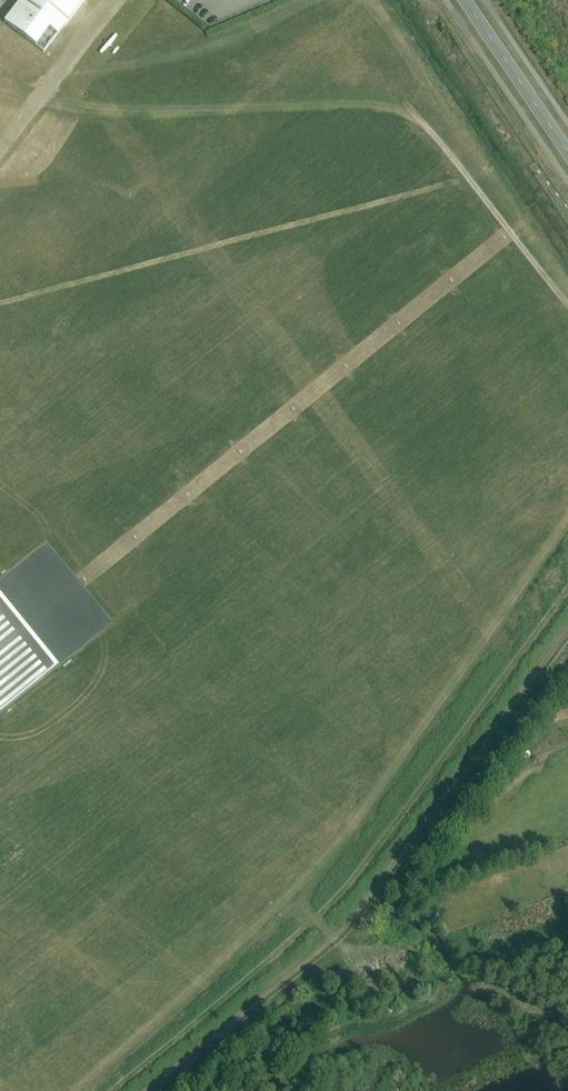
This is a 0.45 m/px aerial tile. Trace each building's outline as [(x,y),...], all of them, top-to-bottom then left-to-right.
[(84,0),(21,0),(4,22),(43,52),(84,0)]
